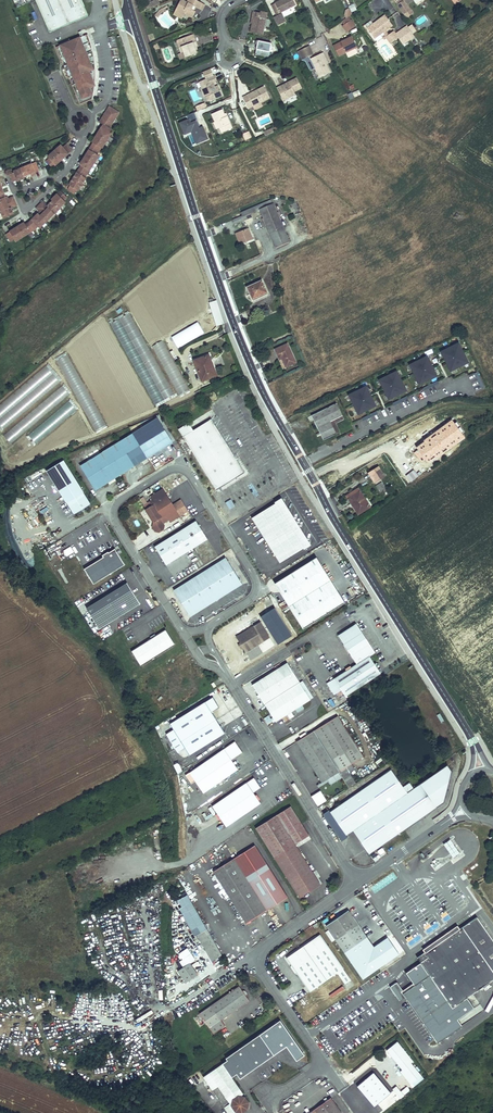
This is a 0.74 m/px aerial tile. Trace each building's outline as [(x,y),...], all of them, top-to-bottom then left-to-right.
[(50,31),(88,14),(82,0),(36,0),(50,31)] [(176,8),(178,12),(184,15),(185,14),(192,18),(196,11),(194,11),(191,9),(193,6),(196,7),(202,10),(205,5),(196,0),(188,0),(187,2),(183,0),(180,1),(176,8)] [(253,11),(260,7),(256,0),(250,4),(253,11)] [(293,0),(281,0),(271,5),(276,15),(296,5),(293,0)] [(407,18),(413,13),(407,4),(413,0),(394,0),(407,18)] [(165,11),(164,10),(164,8),(160,10),(155,15),(158,18),(162,13),(165,11)] [(182,18),(184,15),(178,12),(176,8),(174,14),(182,18)] [(262,34),(264,26),(266,14),(266,12),(261,11),(261,13),(253,11),(252,16),(254,16),(250,32),(262,34)] [(281,14),(273,18),(277,25),(285,21),(281,14)] [(374,38),(383,32),(385,30),(392,25),(385,15),(367,28),(374,38)] [(355,26),(349,17),(347,18),(341,22),(344,25),(343,25),(347,32),(355,26)] [(408,27),(413,34),(416,31),(412,24),(408,27)] [(403,44),(414,36),(413,34),(408,27),(407,26),(396,34),(394,31),(388,35),(386,36),(386,37),(391,43),(398,38),(403,44)] [(86,34),(56,46),(80,103),(93,98),(95,79),(95,66),(92,51),(90,42),(86,34)] [(179,39),(181,46),(179,47),(181,53),(179,54),(181,59),(197,53),(196,50),(195,47),(197,46),(195,41),(193,42),(191,37),(193,34),(179,39)] [(351,35),(347,37),(348,39),(333,46),(338,56),(346,52),(348,57),(357,53),(355,48),(357,47),(351,35)] [(309,46),(300,50),(304,59),(309,56),(313,54),(309,46)] [(331,72),(327,64),(324,58),(325,57),(323,52),(310,59),(315,69),(319,78),(331,72)] [(309,56),(304,59),(302,60),(305,61),(311,71),(315,69),(310,59),(309,56)] [(218,86),(215,87),(213,88),(212,83),(217,81),(215,76),(199,82),(202,87),(200,89),(204,97),(206,97),(208,101),(222,95),(218,86)] [(282,88),(281,86),(277,88),(281,97),(285,95),(287,99),(295,94),(294,92),(302,88),(297,78),(289,82),(290,84),(282,88)] [(260,102),(270,98),(264,86),(257,90),(258,91),(252,94),(251,93),(247,95),(250,101),(246,103),(248,108),(252,106),(253,106),(260,102)] [(103,124),(109,128),(118,112),(109,107),(102,118),(104,120),(102,123),(101,123),(103,124)] [(212,114),(215,122),(217,121),(220,128),(222,133),(232,128),(227,116),(225,117),(224,114),(222,109),(212,114)] [(207,139),(202,126),(198,128),(196,121),(197,120),(194,112),(186,116),(188,119),(179,123),(184,134),(194,130),(199,142),(207,139)] [(97,135),(106,141),(111,134),(109,132),(111,129),(109,128),(103,124),(97,135)] [(199,142),(194,130),(191,131),(196,144),(199,142)] [(91,147),(99,151),(101,147),(102,148),(106,141),(97,135),(92,142),(93,143),(91,147)] [(54,151),(61,159),(71,151),(65,144),(62,147),(60,145),(54,151)] [(84,157),(94,163),(98,156),(96,155),(99,151),(91,147),(84,157)] [(61,159),(54,151),(48,156),(49,158),(46,161),(52,168),(61,159)] [(79,169),(87,174),(89,170),(92,172),(97,165),(94,163),(84,157),(80,164),(81,165),(79,169)] [(20,169),(23,176),(30,173),(34,172),(38,170),(35,162),(31,164),(20,169)] [(24,179),(23,176),(20,169),(20,168),(13,171),(13,172),(9,174),(13,182),(17,180),(17,181),(24,179)] [(72,178),(82,185),(86,178),(84,177),(87,174),(79,169),(77,173),(76,172),(72,178)] [(78,191),(82,185),(72,178),(68,185),(69,185),(67,189),(75,194),(77,190),(78,191)] [(52,200),(59,208),(65,201),(63,200),(62,199),(65,196),(60,191),(51,200),(52,200)] [(14,201),(13,197),(8,199),(5,200),(6,200),(4,201),(3,198),(0,199),(0,209),(1,211),(8,208),(6,204),(14,201)] [(260,209),(273,203),(271,199),(241,212),(242,216),(232,220),(235,225),(252,217),(251,214),(260,210),(260,209)] [(48,208),(54,213),(55,214),(60,209),(59,208),(52,200),(47,206),(43,202),(39,205),(45,211),(48,208)] [(14,201),(6,204),(8,208),(1,211),(0,211),(0,212),(3,218),(13,214),(11,207),(16,205),(14,201)] [(292,214),(300,212),(299,202),(291,204),(292,214)] [(260,209),(260,210),(263,216),(276,211),(273,203),(260,209)] [(40,216),(45,222),(54,213),(48,208),(45,211),(39,205),(36,208),(40,212),(41,213),(41,212),(43,213),(40,216)] [(263,216),(269,231),(283,226),(276,211),(263,216)] [(29,222),(34,229),(38,226),(40,227),(45,222),(40,216),(38,214),(29,222)] [(17,227),(22,237),(34,229),(29,222),(25,225),(24,223),(17,227)] [(289,242),(283,226),(269,231),(276,248),(289,242)] [(22,237),(17,227),(6,234),(10,241),(14,239),(15,241),(22,237)] [(236,234),(240,244),(253,239),(248,229),(236,234)] [(247,287),(253,299),(267,292),(262,280),(247,287)] [(216,300),(210,302),(217,326),(224,324),(216,300)] [(174,394),(129,313),(110,324),(155,405),(174,394)] [(204,333),(198,322),(172,337),(178,348),(204,333)] [(189,389),(162,340),(152,346),(179,395),(189,389)] [(441,352),(451,371),(468,362),(458,343),(441,352)] [(287,344),(275,349),(280,359),(282,358),(286,367),(296,362),(287,344)] [(106,425),(67,355),(56,361),(95,431),(106,425)] [(209,355),(194,361),(202,381),(216,375),(209,355)] [(410,365),(419,384),(437,376),(427,356),(410,365)] [(4,429),(60,382),(46,365),(0,404),(0,425),(4,429)] [(397,371),(379,380),(389,399),(406,391),(397,371)] [(474,373),(482,388),(484,387),(477,372),(474,373)] [(476,391),(482,388),(474,373),(468,376),(476,391)] [(423,388),(424,391),(439,383),(438,381),(423,388)] [(427,397),(442,389),(439,383),(424,391),(427,397)] [(69,394),(62,385),(4,435),(11,444),(69,394)] [(349,395),(358,414),(376,406),(366,386),(349,395)] [(392,403),(394,406),(408,399),(407,396),(392,403)] [(394,406),(397,412),(411,405),(408,399),(394,406)] [(33,446),(77,409),(69,400),(25,436),(33,446)] [(310,415),(323,441),(337,434),(331,422),(344,416),(337,402),(310,415)] [(362,418),(363,421),(378,414),(376,411),(362,418)] [(363,421),(366,427),(381,420),(378,414),(363,421)] [(345,419),(344,416),(331,422),(337,434),(340,432),(336,423),(345,419)] [(193,429),(183,435),(216,489),(218,488),(218,490),(220,489),(219,487),(245,471),(212,417),(193,429)] [(172,442),(157,418),(81,466),(96,490),(172,442)] [(179,428),(183,435),(193,429),(189,422),(179,428)] [(46,471),(74,515),(91,504),(64,460),(46,471)] [(369,473),(374,482),(384,476),(378,467),(369,473)] [(376,485),(380,493),(383,491),(385,493),(387,491),(382,482),(376,485)] [(152,500),(149,502),(152,506),(149,507),(147,503),(143,505),(146,509),(145,510),(153,523),(152,527),(155,532),(159,533),(164,530),(165,526),(164,524),(169,520),(170,523),(188,511),(181,500),(173,505),(163,488),(151,496),(151,499),(152,500)] [(353,502),(359,511),(369,505),(358,488),(346,496),(351,503),(353,502)] [(305,543),(306,546),(311,543),(283,497),(279,500),(280,503),(283,501),(308,541),(305,543)] [(253,516),(281,561),(306,546),(305,543),(308,541),(283,501),(280,503),(279,500),(253,516)] [(351,503),(358,514),(370,507),(369,505),(359,511),(353,502),(351,503)] [(165,566),(208,539),(196,520),(153,547),(165,566)] [(119,556),(115,549),(109,553),(108,552),(102,555),(103,557),(84,569),(93,584),(113,572),(112,571),(123,564),(119,556)] [(125,565),(119,556),(123,564),(112,571),(113,572),(125,565)] [(190,617),(243,584),(226,557),(173,590),(190,617)] [(316,557),(275,584),(303,629),(345,603),(316,557)] [(127,583),(86,608),(99,629),(140,604),(127,583)] [(234,638),(240,648),(243,646),(243,647),(246,652),(257,645),(269,638),(260,622),(234,638)] [(369,656),(375,653),(356,624),(338,635),(357,664),(334,679),(341,690),(337,693),(339,696),(344,693),(346,696),(381,673),(369,656)] [(151,639),(131,651),(141,666),(175,645),(166,630),(156,636),(157,638),(153,641),(151,639)] [(262,653),(257,645),(246,652),(251,660),(262,653)] [(287,663),(252,685),(265,704),(300,682),(287,663)] [(341,690),(334,679),(327,683),(334,694),(337,693),(341,690)] [(300,682),(265,704),(273,717),(275,721),(276,722),(287,715),(290,719),(294,716),(291,712),(311,700),(306,692),(309,691),(303,681),(300,683),(300,682)] [(218,705),(213,697),(170,724),(174,730),(166,734),(178,753),(185,748),(189,755),(225,733),(212,712),(217,709),(218,705)] [(272,721),(271,719),(269,715),(264,718),(267,724),(272,721)] [(338,716),(314,731),(340,772),(363,757),(338,716)] [(340,772),(314,731),(296,742),(322,783),(340,772)] [(242,752),(235,741),(189,773),(204,793),(238,769),(232,760),(242,752)] [(284,751),(293,763),(304,755),(295,743),(284,751)] [(178,763),(174,765),(178,774),(182,771),(179,764),(178,763)] [(329,810),(323,814),(342,841),(348,837),(347,836),(353,831),(370,854),(444,802),(452,771),(447,765),(414,788),(409,782),(403,787),(391,769),(330,812),(329,810)] [(350,772),(355,770),(353,766),(340,773),(348,788),(356,784),(350,772)] [(259,789),(259,785),(254,778),(212,806),(226,827),(261,803),(254,793),(259,789)] [(319,808),(328,802),(320,791),(311,796),(319,808)] [(291,806),(256,828),(300,898),(321,884),(295,844),(309,836),(291,806)] [(460,854),(451,840),(445,844),(454,858),(460,854)] [(255,845),(234,858),(267,911),(288,897),(255,845)] [(234,858),(213,872),(246,924),(267,911),(234,858)] [(349,911),(327,926),(363,979),(399,954),(388,938),(374,947),(349,911)] [(415,967),(458,1029),(462,1026),(458,1019),(474,1008),(467,998),(492,980),(492,940),(477,917),(425,953),(424,952),(417,957),(421,963),(415,967)] [(457,925),(423,949),(425,953),(459,928),(457,925)] [(202,944),(208,940),(206,936),(210,934),(207,929),(197,935),(202,944)] [(344,968),(320,934),(286,958),(297,974),(310,992),(337,973),(345,984),(351,980),(343,969),(344,968)] [(208,940),(202,944),(204,948),(211,944),(208,940)] [(218,957),(211,944),(204,948),(212,961),(218,957)] [(183,967),(178,971),(186,983),(198,975),(190,963),(195,959),(187,948),(179,954),(183,959),(180,962),(183,967)] [(458,1029),(415,967),(406,973),(414,985),(404,992),(403,994),(437,1043),(458,1029)] [(404,992),(403,990),(397,982),(390,987),(399,1001),(405,997),(403,994),(404,992)] [(414,985),(413,983),(403,990),(404,992),(414,985)] [(239,986),(199,1013),(213,1034),(225,1026),(221,1020),(249,1001),(246,996),(242,991),(239,986)] [(277,1021),(260,1033),(271,1050),(289,1037),(277,1021)] [(203,1077),(228,1112),(241,1112),(242,1112),(242,1111),(246,1108),(247,1103),(244,1098),(242,1095),(243,1094),(232,1077),(237,1074),(240,1079),(274,1055),(260,1035),(226,1058),(228,1060),(203,1077)] [(413,1061),(397,1041),(387,1050),(402,1070),(400,1071),(413,1087),(424,1078),(411,1063),(413,1061)] [(375,1108),(391,1093),(374,1074),(357,1088),(375,1108)] [(397,1087),(393,1090),(401,1099),(404,1096),(404,1095),(407,1092),(405,1089),(401,1092),(397,1087)] [(309,1112),(342,1112),(331,1098),(309,1112)]
